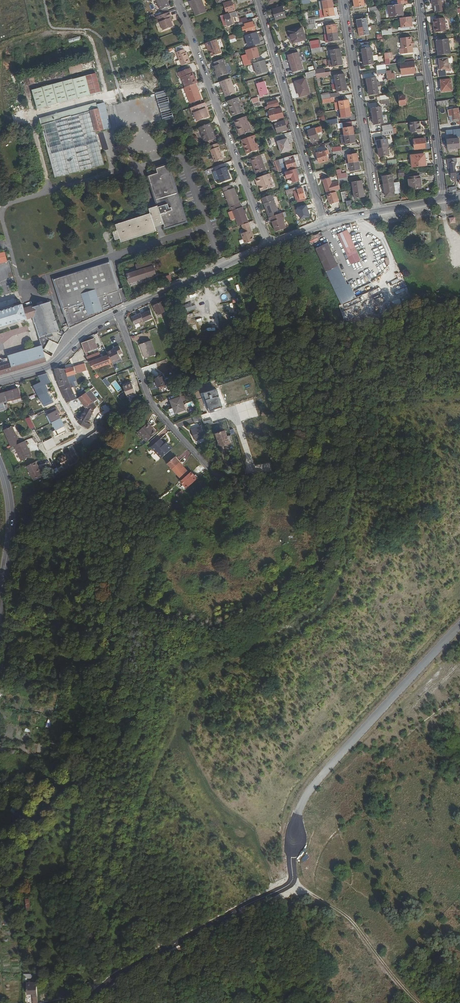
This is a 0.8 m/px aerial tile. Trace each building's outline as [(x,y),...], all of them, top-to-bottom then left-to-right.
[(161,8),(170,5),(168,0),(158,0),(161,8)] [(196,14),(206,11),(202,0),(189,0),(190,3),(191,3),(196,14)] [(233,0),(224,3),(227,12),(236,10),(233,0)] [(325,9),(321,9),(322,16),(326,15),(326,16),(335,15),(333,0),(323,0),(325,9)] [(434,5),(436,4),(437,11),(447,10),(445,0),(433,0),(434,5)] [(402,3),(399,4),(389,5),(390,15),(404,14),(402,3)] [(284,6),(274,8),(277,19),(287,16),(284,6)] [(379,6),(370,8),(372,16),(380,14),(380,8),(380,7),(379,6)] [(257,29),(249,7),(230,12),(230,14),(225,15),(227,21),(224,22),(225,25),(234,23),(234,24),(245,21),(246,25),(243,26),(244,30),(248,29),(248,32),(257,29)] [(170,10),(163,12),(165,18),(160,20),(157,21),(160,30),(174,25),(172,20),(171,16),(172,16),(170,10)] [(315,15),(305,16),(306,21),(306,24),(307,24),(308,28),(317,27),(315,15)] [(411,16),(400,17),(402,29),(410,28),(410,26),(413,26),(411,16)] [(366,18),(357,19),(360,36),(369,35),(366,18)] [(446,31),(444,18),(433,19),(434,25),(435,25),(437,32),(446,31)] [(327,25),(330,41),(339,40),(336,23),(327,25)] [(303,27),(290,31),(293,42),(306,38),(303,27)] [(260,42),(257,31),(249,34),(246,34),(250,45),(260,42)] [(311,44),(311,45),(312,45),(313,52),(322,51),(321,43),(314,44),(312,36),(309,37),(310,44),(311,44)] [(412,36),(403,37),(401,37),(403,48),(400,49),(400,53),(414,51),(412,36)] [(217,38),(206,42),(209,48),(210,48),(213,55),(222,52),(217,38)] [(437,40),(439,55),(451,54),(449,38),(437,40)] [(374,64),(371,44),(362,45),(363,49),(362,49),(365,65),(374,64)] [(253,53),(248,55),(249,59),(259,56),(257,46),(252,48),(253,53)] [(177,51),(183,65),(192,61),(187,51),(186,51),(185,48),(177,51)] [(340,48),(331,49),(334,66),(343,64),(340,48)] [(293,55),(297,70),(306,67),(304,57),(300,58),(298,53),(293,55)] [(439,70),(439,76),(448,75),(447,71),(452,70),(451,62),(450,63),(449,57),(438,59),(439,69),(439,70)] [(224,58),(215,61),(216,64),(215,65),(216,69),(219,76),(229,72),(224,58)] [(81,59),(69,63),(72,74),(84,70),(81,59)] [(265,59),(255,63),(259,75),(269,71),(265,59)] [(417,72),(414,61),(401,63),(403,75),(417,72)] [(387,72),(386,64),(378,66),(379,74),(387,72),(388,79),(397,78),(396,73),(391,74),(391,71),(387,72)] [(182,76),(186,86),(185,87),(190,102),(202,98),(196,82),(198,81),(197,78),(195,79),(195,76),(193,71),(191,72),(189,67),(178,71),(180,76),(182,76)] [(325,68),(316,69),(315,70),(307,72),(308,77),(317,74),(317,77),(327,76),(325,68)] [(101,91),(96,72),(74,78),(79,97),(101,91)] [(344,74),(335,75),(338,92),(347,90),(344,74)] [(231,77),(221,81),(226,95),(236,91),(231,77)] [(379,94),(376,77),(367,78),(370,95),(379,94)] [(53,84),(33,90),(38,109),(79,97),(74,78),(70,79),(53,84)] [(306,78),(297,81),(301,96),(311,93),(306,78)] [(446,81),(443,81),(444,87),(442,87),(443,92),(453,91),(452,79),(445,80),(446,81)] [(265,81),(257,83),(261,95),(268,93),(265,81)] [(322,94),(323,98),(323,102),(332,100),(330,93),(322,94)] [(390,94),(380,95),(382,104),(391,102),(390,94)] [(238,96),(228,100),(233,116),(243,112),(238,96)] [(259,97),(252,99),(254,103),(255,107),(261,105),(259,97)] [(348,99),(339,100),(342,117),(351,116),(348,99)] [(279,100),(264,104),(266,110),(281,106),(279,100)] [(205,102),(190,107),(192,112),(194,112),(197,120),(209,116),(208,112),(206,107),(208,107),(205,102)] [(98,104),(99,108),(91,111),(96,131),(97,131),(104,129),(110,127),(105,103),(98,104)] [(381,106),(372,108),(375,124),(383,123),(381,106)] [(459,123),(459,114),(459,107),(451,108),(453,122),(458,121),(458,124),(459,123)] [(86,108),(55,117),(56,121),(88,112),(86,108)] [(282,108),(270,111),(272,120),(284,117),(282,108)] [(56,177),(105,163),(96,131),(91,111),(88,112),(56,121),(42,125),(44,131),(50,153),(56,177)] [(246,115),(235,120),(238,128),(239,128),(242,134),(252,131),(246,115)] [(286,120),(276,123),(278,132),(288,129),(286,120)] [(352,120),(342,122),(346,144),(355,142),(352,120)] [(421,121),(410,122),(412,132),(423,131),(422,126),(421,126),(421,121)] [(209,123),(200,126),(205,142),(216,138),(215,132),(213,133),(209,123)] [(309,130),(314,146),(321,144),(317,134),(323,132),(321,126),(309,130)] [(386,134),(394,133),(393,126),(385,127),(386,134)] [(447,130),(447,134),(454,133),(455,136),(459,136),(459,128),(447,130)] [(252,135),(243,138),(246,146),(245,147),(247,153),(257,149),(255,143),(252,135)] [(389,155),(386,138),(377,140),(380,156),(389,155)] [(425,138),(414,140),(415,149),(426,148),(425,138)] [(448,139),(449,150),(459,148),(459,138),(448,139)] [(288,139),(279,141),(282,152),(292,149),(288,139)] [(336,165),(331,141),(327,143),(328,150),(329,153),(327,153),(329,160),(328,161),(329,165),(325,166),(325,168),(336,165)] [(219,142),(208,146),(210,150),(211,150),(215,162),(224,158),(220,146),(221,146),(219,142)] [(342,146),(333,148),(334,156),(344,154),(342,146)] [(320,163),(328,161),(329,160),(327,153),(329,153),(328,150),(317,153),(320,163)] [(357,152),(348,154),(351,171),(360,169),(357,152)] [(261,154),(249,158),(250,162),(252,162),(256,173),(266,169),(261,154)] [(412,155),(413,167),(428,165),(427,158),(425,159),(425,154),(412,155)] [(292,159),(286,161),(289,169),(298,166),(295,158),(292,159)] [(398,167),(397,159),(388,161),(389,169),(398,167)] [(225,163),(215,166),(216,170),(217,170),(222,182),(232,178),(227,166),(226,166),(225,163)] [(165,228),(186,221),(169,166),(147,173),(158,205),(158,207),(159,211),(163,223),(165,228)] [(288,180),(293,179),(294,184),(302,183),(300,170),(287,172),(288,180)] [(268,173),(255,178),(257,182),(258,181),(260,186),(261,190),(273,186),(268,173)] [(392,174),(383,176),(386,196),(395,194),(392,174)] [(420,176),(410,177),(410,180),(411,189),(422,188),(420,176)] [(341,188),(339,180),(332,182),(331,178),(323,180),(330,204),(340,201),(337,191),(335,192),(334,190),(341,188)] [(361,180),(352,181),(355,198),(364,196),(361,180)] [(223,188),(230,206),(232,210),(232,211),(233,210),(236,217),(238,224),(248,220),(243,207),(242,207),(235,188),(232,189),(230,185),(223,188)] [(294,191),(298,202),(307,199),(303,187),(296,189),(294,190),(294,191)] [(273,194),(262,198),(271,221),(273,221),(277,231),(287,227),(283,217),(285,216),(283,212),(280,213),(273,194)] [(150,213),(115,224),(116,230),(112,231),(115,239),(119,238),(120,241),(156,230),(154,226),(163,223),(159,211),(158,207),(158,205),(149,208),(150,213)] [(308,207),(300,210),(303,219),(311,217),(308,207)] [(249,222),(242,225),(245,232),(241,234),(245,244),(254,241),(253,237),(250,230),(252,230),(249,222)] [(347,230),(338,234),(352,265),(361,261),(347,230)] [(328,243),(315,249),(341,304),(356,297),(350,283),(347,284),(328,243)] [(149,277),(157,274),(154,266),(153,266),(151,260),(150,260),(145,262),(137,264),(139,270),(146,268),(145,265),(150,263),(152,269),(147,270),(149,277)] [(55,281),(70,329),(83,323),(87,321),(102,314),(111,310),(125,304),(121,291),(116,277),(111,263),(55,281)] [(139,270),(128,274),(130,283),(149,277),(147,270),(152,269),(150,263),(145,265),(146,268),(139,270)] [(128,288),(123,275),(116,277),(121,291),(128,288)] [(164,301),(155,305),(159,314),(168,309),(167,307),(164,301)] [(34,306),(33,317),(35,323),(36,323),(40,337),(60,331),(51,302),(34,306)] [(189,311),(196,308),(194,302),(186,304),(189,311)] [(34,306),(33,305),(24,308),(23,303),(0,311),(0,327),(14,323),(14,325),(19,324),(19,321),(28,318),(28,319),(33,317),(34,306)] [(152,310),(142,313),(145,320),(155,316),(152,310)] [(232,311),(224,312),(225,319),(234,318),(232,311)] [(142,312),(132,315),(135,322),(145,319),(142,313),(142,312)] [(0,334),(0,341),(18,336),(16,330),(0,334)] [(46,362),(52,358),(65,335),(60,332),(55,341),(51,339),(46,348),(44,349),(43,345),(29,349),(9,356),(11,363),(0,366),(0,375),(46,362)] [(94,339),(82,343),(85,353),(98,349),(94,339)] [(157,353),(152,339),(142,342),(145,350),(144,351),(146,357),(157,353)] [(110,355),(114,362),(122,358),(120,354),(124,352),(121,345),(117,347),(118,349),(115,350),(114,349),(109,352),(110,355)] [(108,356),(97,360),(93,355),(87,357),(89,359),(90,361),(91,361),(91,363),(95,368),(96,370),(98,369),(98,368),(114,362),(110,355),(108,356)] [(86,363),(83,364),(75,366),(77,374),(84,371),(86,371),(88,370),(86,363)] [(77,374),(75,366),(70,368),(69,368),(68,369),(67,369),(69,376),(71,375),(77,374)] [(58,368),(57,369),(63,389),(70,402),(78,398),(77,396),(74,391),(73,388),(70,381),(69,377),(69,376),(67,369),(58,368)] [(41,375),(38,376),(41,383),(45,381),(47,384),(52,382),(48,374),(47,374),(46,374),(41,375)] [(168,384),(164,374),(156,377),(160,387),(168,384)] [(45,381),(41,383),(42,386),(38,389),(41,396),(48,392),(45,385),(47,384),(45,381)] [(134,383),(125,387),(129,396),(138,393),(134,383)] [(18,394),(14,395),(15,397),(16,400),(23,399),(19,386),(16,387),(18,394)] [(7,399),(15,397),(14,395),(18,394),(16,387),(12,388),(12,389),(0,393),(0,401),(7,399)] [(81,397),(81,398),(85,403),(86,403),(86,405),(89,408),(81,418),(80,420),(79,421),(80,422),(82,423),(84,425),(90,428),(93,424),(91,423),(93,420),(91,419),(94,414),(95,411),(97,408),(99,406),(96,404),(94,403),(96,401),(89,391),(81,397)] [(222,405),(217,391),(203,395),(208,410),(222,405)] [(48,392),(41,396),(45,403),(50,401),(51,403),(55,401),(54,398),(52,399),(48,392)] [(182,396),(172,400),(175,407),(171,408),(173,414),(187,409),(184,400),(182,396)] [(108,401),(104,405),(107,409),(105,410),(107,413),(113,409),(108,401)] [(51,414),(54,422),(58,429),(55,431),(58,436),(69,430),(59,411),(60,410),(59,407),(54,410),(56,412),(51,414)] [(26,419),(31,429),(36,427),(34,424),(31,417),(29,418),(26,419)] [(140,432),(149,442),(159,433),(150,424),(140,432)] [(4,429),(12,446),(15,445),(23,461),(33,456),(29,445),(26,446),(24,441),(21,442),(13,425),(4,429)] [(101,426),(97,433),(101,439),(102,440),(108,434),(101,426)] [(207,437),(203,426),(193,430),(197,440),(207,437)] [(230,444),(226,430),(217,433),(221,447),(230,444)] [(101,439),(97,433),(83,442),(87,448),(101,439)] [(44,443),(48,451),(56,447),(52,439),(44,443)] [(153,448),(163,459),(174,449),(170,445),(169,447),(162,440),(153,448)] [(78,457),(75,451),(60,458),(65,468),(76,462),(75,459),(78,457)] [(179,457),(178,458),(185,466),(186,465),(179,457)] [(171,464),(184,479),(191,473),(185,466),(178,458),(171,464)] [(37,462),(28,466),(33,476),(42,472),(40,468),(37,462)] [(34,479),(47,473),(43,466),(40,468),(42,472),(33,476),(34,479)] [(38,982),(28,982),(29,994),(34,994),(34,997),(39,997),(38,982)]
